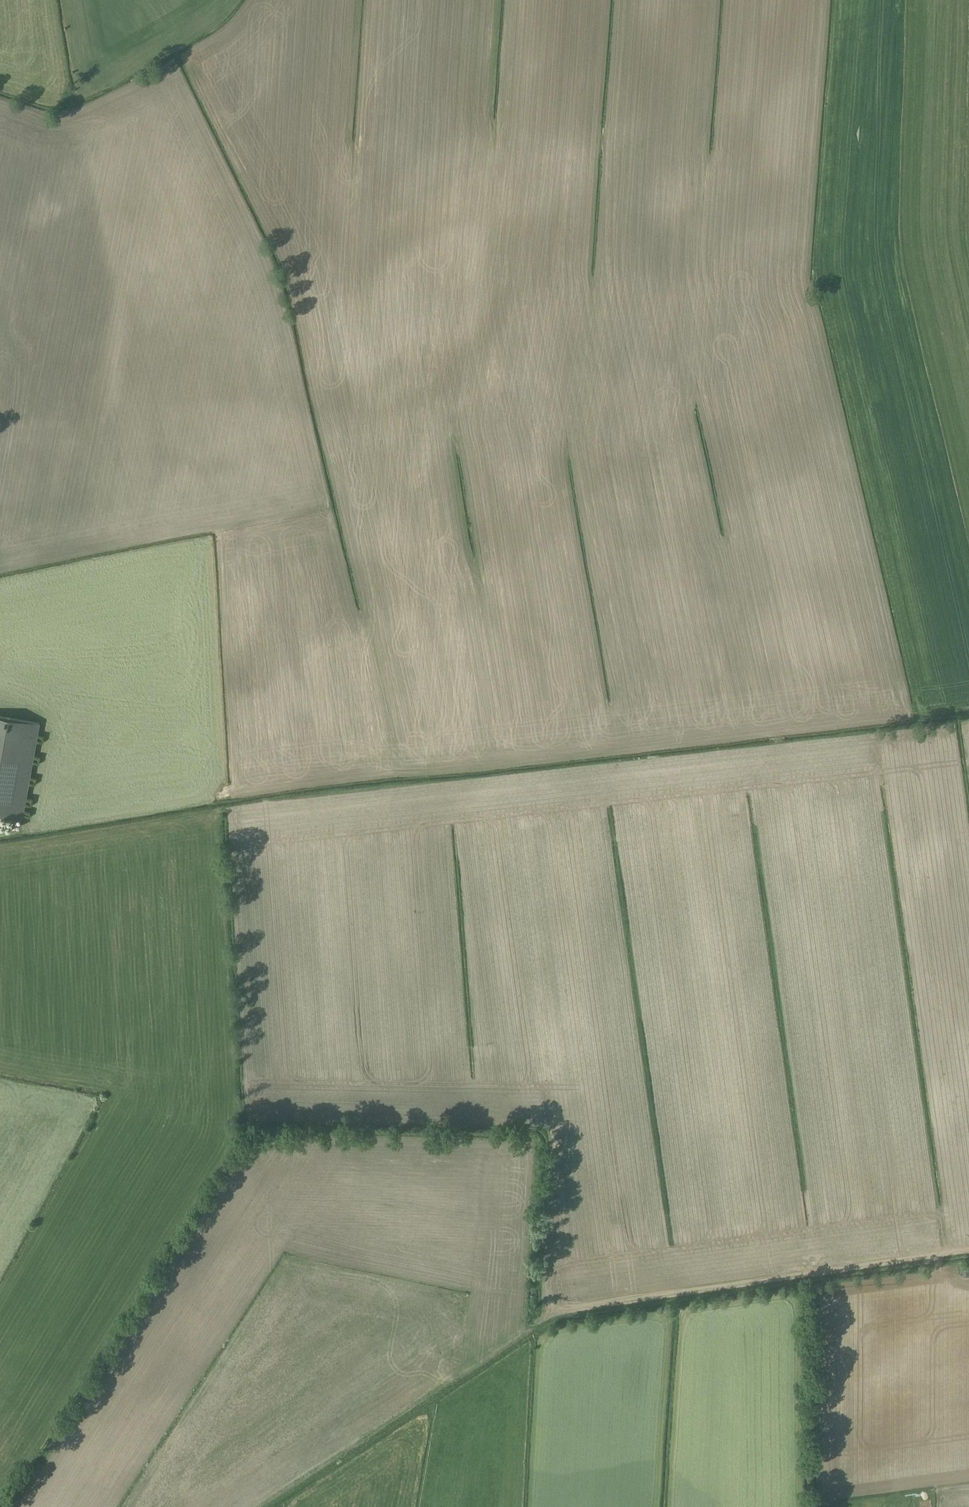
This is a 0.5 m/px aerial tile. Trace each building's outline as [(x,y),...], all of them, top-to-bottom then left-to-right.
[(22,818),(39,724),(0,716),(0,814),(22,818)]
